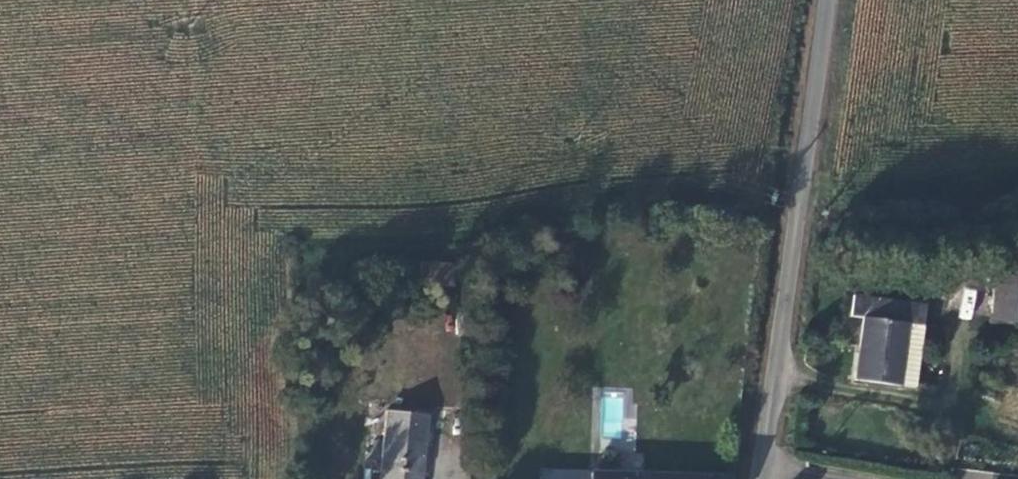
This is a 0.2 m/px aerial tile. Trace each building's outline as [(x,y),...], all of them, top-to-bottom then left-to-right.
[(1017,336),(1017,286),(996,283),(991,333),(1017,336)] [(965,289),(960,318),(970,319),(975,291),(965,289)] [(865,329),(858,387),(915,396),(926,311),(850,301),(847,327),(865,329)] [(436,413),(395,411),(392,478),(433,478),(436,413)] [(591,463),(553,461),(552,478),(602,478),(603,464),(591,463)] [(744,477),(603,464),(602,478),(743,478),(744,477)]
